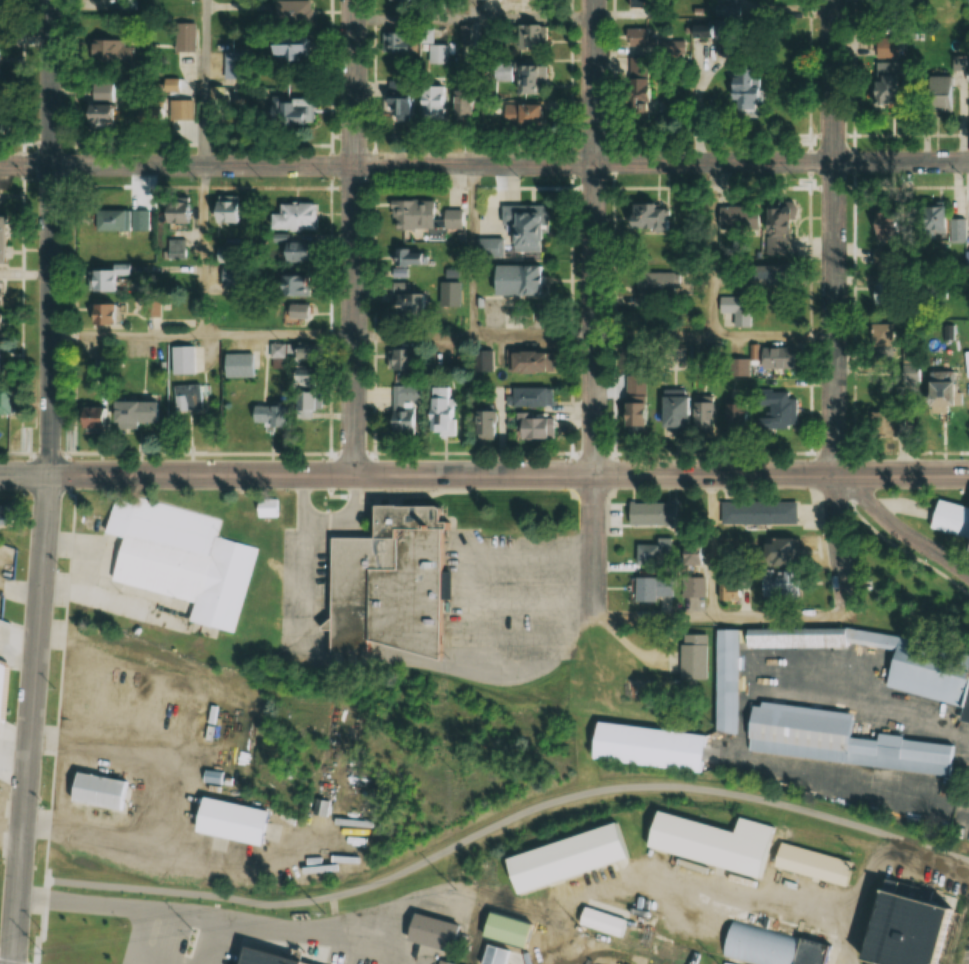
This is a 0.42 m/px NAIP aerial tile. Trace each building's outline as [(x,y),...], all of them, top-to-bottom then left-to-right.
[(902,2),(909,2),(909,0),(882,0),(882,17),(902,17),(902,2)] [(310,26),(310,1),(285,1),(285,26),(310,26)] [(197,24),(176,24),(176,51),(197,51),(197,24)] [(544,25),(511,25),(511,50),(544,50),(544,25)] [(470,26),(459,26),(459,43),(470,43),(470,26)] [(654,46),(654,29),(624,29),(624,46),(654,46)] [(409,32),(379,32),(379,54),(409,54),(409,32)] [(873,38),(874,59),(896,58),(896,37),(873,38)] [(135,48),(124,48),(124,41),(99,41),(99,67),(135,67),(135,48)] [(308,64),(307,42),(262,42),(262,65),(308,64)] [(429,64),(451,64),(451,44),(429,45),(429,64)] [(222,53),(225,71),(250,67),(247,49),(222,53)] [(511,94),(542,94),(542,63),(483,64),(483,83),(511,82),(511,94)] [(759,87),(748,88),(748,67),(733,67),(733,84),(724,84),(725,119),(759,118),(759,87)] [(626,100),(648,100),(648,78),(626,78),(626,100)] [(181,92),(181,80),(169,80),(169,92),(181,92)] [(950,80),(919,80),(919,112),(950,112),(950,80)] [(415,87),(415,118),(445,118),(445,87),(415,87)] [(213,105),(221,105),(221,88),(213,88),(213,105)] [(265,125),(313,125),(313,89),(265,89),(265,125)] [(406,97),(379,97),(379,118),(406,118),(406,97)] [(466,120),(466,101),(451,101),(451,120),(466,120)] [(487,103),(487,116),(497,116),(497,126),(538,125),(538,102),(487,103)] [(101,115),(101,106),(90,106),(90,130),(124,130),(124,115),(101,115)] [(248,197),(220,197),(220,223),(248,223),(248,197)] [(430,200),(386,200),(386,230),(430,230),(430,200)] [(284,214),(276,214),(276,231),(315,231),(315,203),(284,203),(284,214)] [(500,204),(500,225),(508,225),(508,252),(538,252),(538,231),(545,231),(546,204),(500,204)] [(658,205),(622,205),(622,232),(658,232),(658,205)] [(756,227),(756,207),(713,207),(713,227),(756,227)] [(922,238),(944,238),(944,207),(922,207),(922,238)] [(439,228),(461,228),(461,209),(439,209),(439,228)] [(132,210),(93,210),(93,231),(132,231),(132,210)] [(170,214),(170,235),(195,235),(195,214),(170,214)] [(14,217),(0,217),(0,265),(14,265),(14,217)] [(966,219),(949,219),(949,243),(966,243),(966,219)] [(502,257),(502,238),(476,238),(476,257),(502,257)] [(319,243),(285,243),(285,253),(291,253),(291,262),(319,262),(319,243)] [(234,246),(217,246),(217,261),(234,261),(234,246)] [(426,265),(426,248),(392,248),(392,271),(407,271),(407,265),(426,265)] [(543,265),(490,265),(490,296),(543,296),(543,265)] [(746,266),(746,286),(782,286),(782,266),(746,266)] [(94,271),(94,292),(123,292),(123,271),(94,271)] [(633,272),(633,304),(677,304),(677,272),(633,272)] [(286,277),(286,297),(314,297),(314,277),(286,277)] [(417,282),(392,282),(392,313),(417,313),(417,282)] [(889,285),(870,285),(871,305),(889,305),(889,285)] [(719,313),(745,312),(744,296),(719,298),(719,313)] [(91,326),(123,326),(123,306),(91,306),(91,326)] [(312,306),(293,306),(293,318),(312,318),(312,306)] [(0,315),(0,341),(10,341),(10,315),(0,315)] [(792,369),(792,346),(748,345),(747,368),(792,369)] [(197,375),(197,347),(179,347),(179,375),(197,375)] [(276,363),(285,363),(286,350),(276,349),(276,363)] [(324,350),(297,350),(297,361),(324,361),(324,350)] [(384,350),(384,372),(413,372),(413,350),(384,350)] [(504,350),(504,373),(549,374),(550,351),(504,350)] [(472,351),(472,371),(491,371),(491,351),(472,351)] [(225,379),(258,379),(258,355),(225,355),(225,379)] [(727,376),(746,373),(743,360),(734,361),(735,367),(725,369),(727,376)] [(299,377),(325,377),(325,366),(299,366),(299,377)] [(916,367),(903,367),(903,376),(916,376),(916,367)] [(922,382),(922,411),(948,411),(948,382),(922,382)] [(17,416),(17,386),(0,386),(0,416),(17,416)] [(206,410),(206,386),(179,386),(179,410),(206,410)] [(392,421),(384,421),(385,437),(417,437),(416,386),(392,386),(392,421)] [(425,434),(453,434),(453,387),(425,387),(425,434)] [(511,388),(511,407),(547,407),(547,388),(511,388)] [(794,399),(785,399),(785,391),(756,392),(756,430),(795,429),(794,399)] [(657,428),(683,428),(683,394),(657,394),(657,428)] [(692,432),(714,432),(714,395),(692,395),(692,432)] [(166,426),(166,403),(124,403),(124,426),(166,426)] [(618,427),(647,427),(647,403),(618,403),(618,427)] [(259,428),(292,428),(292,406),(259,406),(259,428)] [(472,440),(492,440),(492,410),(472,410),(472,440)] [(91,417),(89,427),(114,434),(117,422),(91,417)] [(550,440),(550,418),(512,418),(512,440),(550,440)] [(111,583),(194,600),(189,624),(238,633),(256,546),(214,538),(218,517),(115,496),(107,535),(120,538),(111,583)] [(441,656),(368,635),(368,651),(331,651),(330,537),(374,537),(374,500),(439,499),(441,656)] [(795,501),(720,501),(720,524),(795,524),(795,501)] [(674,502),(626,502),(626,525),(674,525),(674,502)] [(16,506),(0,506),(0,524),(16,524),(16,506)] [(933,506),(968,519),(968,533),(966,542),(926,528),(933,506)] [(966,542),(961,561),(968,563),(968,533),(966,542)] [(654,544),(633,544),(633,564),(670,565),(670,538),(655,538),(654,544)] [(760,566),(793,566),(793,540),(760,540),(760,566)] [(758,581),(744,581),(742,608),(782,609),(783,574),(758,573),(758,581)] [(651,595),(670,596),(670,578),(633,577),(632,603),(651,603),(651,595)] [(680,577),(680,597),(704,597),(704,577),(680,577)] [(22,625),(0,617),(0,690),(22,625)] [(737,635),(839,633),(839,648),(738,650),(737,635)] [(876,692),(953,712),(965,666),(839,633),(839,648),(884,659),(876,692)] [(706,635),(678,635),(678,679),(706,679),(706,635)] [(710,637),(730,638),(727,738),(707,738),(710,637)] [(939,778),(741,752),(747,707),(850,720),(847,743),(867,745),(868,736),(900,740),(899,749),(942,755),(939,778)] [(170,725),(170,750),(179,750),(179,725),(170,725)] [(698,744),(588,732),(584,764),(694,776),(698,744)] [(82,767),(128,775),(121,811),(75,802),(82,767)] [(206,797),(268,810),(261,844),(199,831),(206,797)] [(769,832),(733,822),(729,837),(649,814),(638,851),(754,884),(769,832)] [(607,829),(500,862),(511,899),(618,866),(607,829)] [(846,867),(775,847),(767,872),(839,893),(846,867)] [(886,874),(861,958),(882,963),(935,963),(956,895),(886,874)] [(619,934),(580,921),(586,902),(626,916),(619,934)] [(398,944),(405,919),(454,933),(447,958),(398,944)] [(726,924),(716,959),(734,963),(821,963),(825,951),(726,924)] [(508,949),(503,963),(481,963),(488,943),(508,949)]
